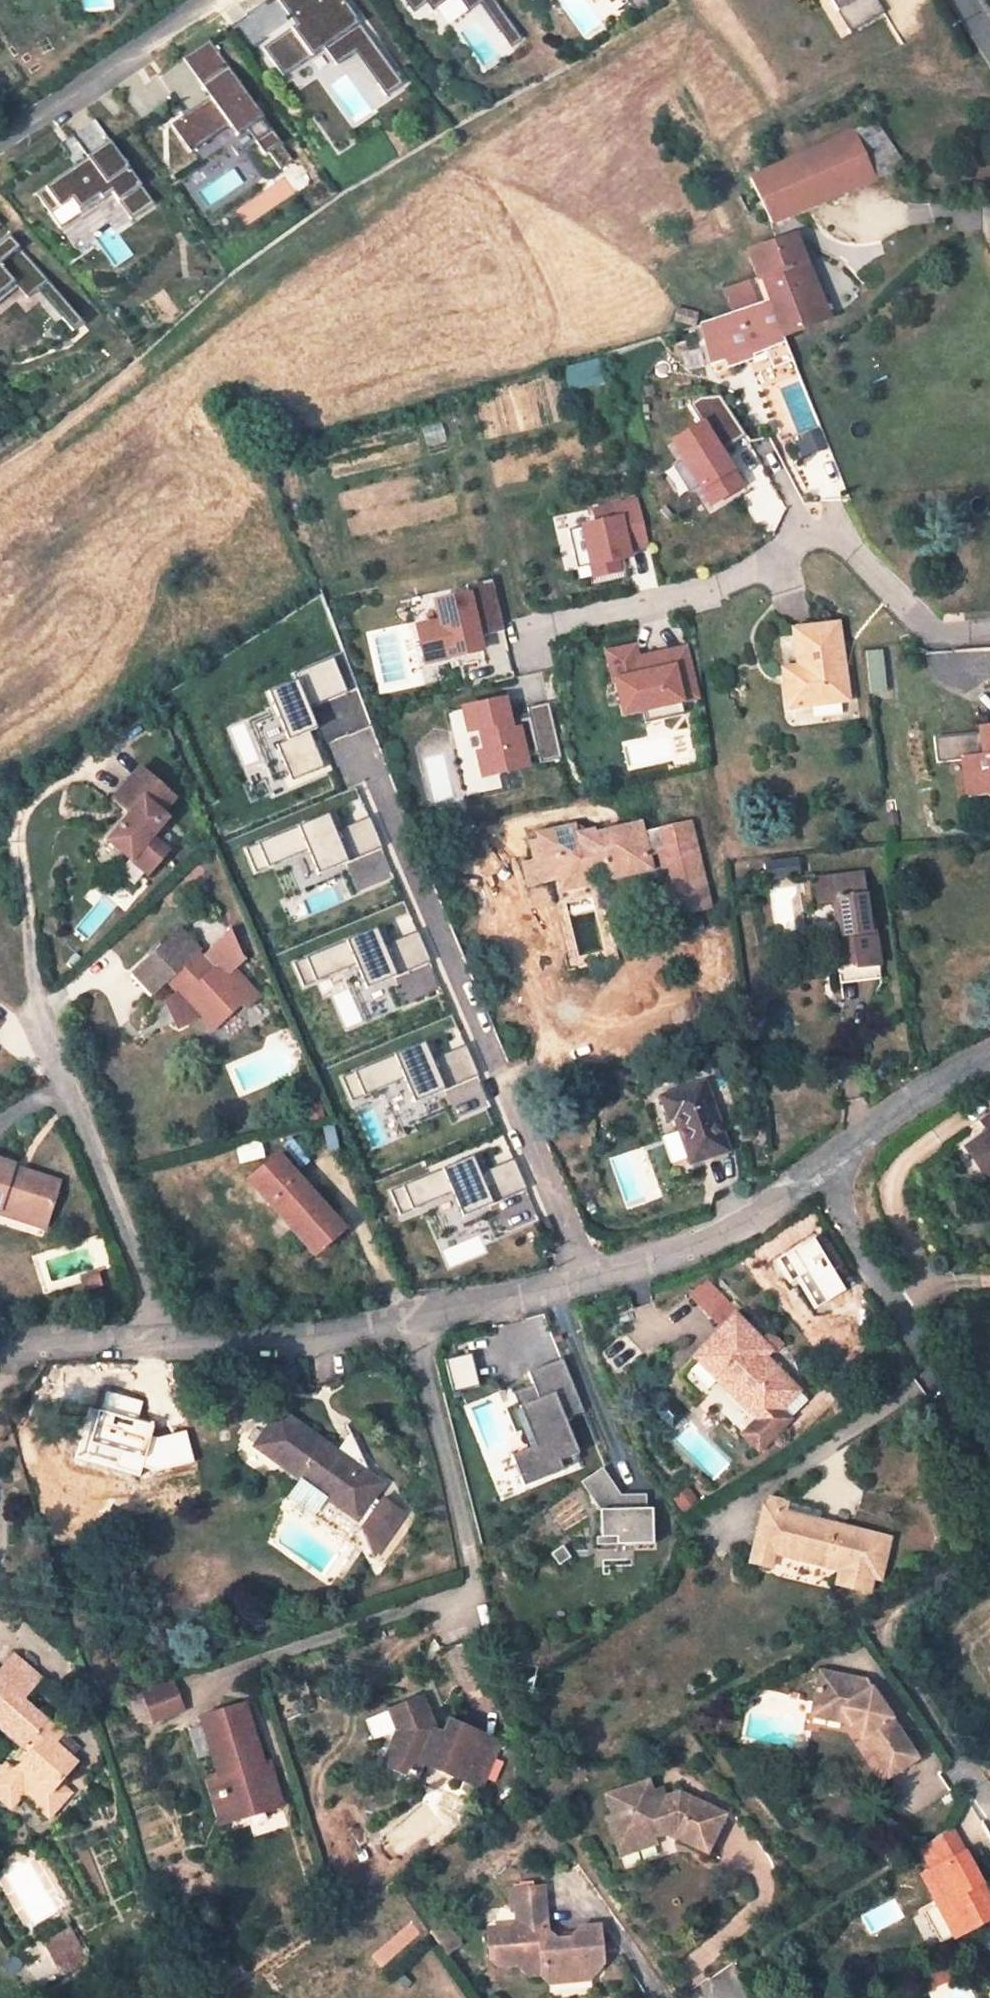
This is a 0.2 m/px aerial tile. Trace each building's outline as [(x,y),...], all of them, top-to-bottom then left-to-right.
[(264,49),(284,77),(325,49),(337,66),(356,53),(373,41),(345,0),(277,0),(292,21),(297,18),(301,24),(296,27),(264,49)] [(414,12),(428,2),(432,9),(445,0),(406,0),(414,12)] [(470,12),(481,3),(486,0),(461,0),(470,12)] [(496,0),(486,0),(481,3),(499,29),(510,21),(496,0)] [(886,15),(877,0),(829,0),(838,14),(846,10),(859,31),(886,15)] [(859,31),(846,10),(838,14),(851,36),(859,31)] [(524,40),(510,21),(499,29),(512,48),(524,40)] [(211,41),(185,59),(212,98),(173,125),(191,153),(230,126),(238,137),(248,130),(266,156),(270,153),(282,170),(294,161),(211,41)] [(373,41),(356,53),(378,86),(395,73),(373,41)] [(395,73),(378,86),(386,98),(404,85),(395,73)] [(778,153),(745,167),(770,224),(875,180),(904,165),(876,124),(783,164),(778,153)] [(154,205),(111,141),(88,157),(89,159),(37,195),(61,229),(82,214),(92,229),(122,207),(132,221),(154,205)] [(15,283),(28,299),(38,290),(74,332),(83,324),(11,236),(0,245),(0,296),(15,283)] [(776,243),(746,254),(757,279),(724,291),(732,318),(768,306),(782,338),(828,318),(833,314),(827,300),(821,302),(817,293),(805,262),(802,262),(792,237),(776,243)] [(748,360),(745,352),(782,338),(768,306),(732,318),(698,328),(708,367),(711,367),(714,374),(748,360)] [(694,315),(674,310),(672,321),(692,325),(694,315)] [(789,360),(773,367),(786,397),(802,390),(789,360)] [(718,396),(697,399),(687,406),(700,425),(671,446),(712,506),(741,487),(719,454),(745,436),(718,396)] [(805,459),(826,446),(816,429),(795,441),(805,459)] [(597,523),(568,530),(578,569),(590,566),(593,578),(620,570),(618,559),(630,556),(628,549),(648,545),(638,501),(595,511),(597,523)] [(436,602),(440,622),(417,627),(425,663),(482,650),(479,637),(505,631),(493,580),(466,586),(468,595),(436,602)] [(784,670),(789,708),(847,700),(838,625),(793,630),(798,668),(784,670)] [(635,646),(607,653),(613,682),(616,681),(623,714),(642,710),(645,724),(686,714),(683,701),(698,697),(687,647),(638,658),(635,646)] [(870,691),(884,690),(883,651),(868,651),(870,691)] [(349,692),(334,658),(294,675),(296,681),(268,693),(288,740),(277,744),(292,780),(325,767),(310,732),(318,729),(310,709),(349,692)] [(509,717),(505,699),(463,709),(469,732),(480,729),(486,752),(478,754),(483,776),(528,766),(562,758),(549,702),(528,707),(529,713),(509,717)] [(980,728),(983,757),(962,759),(966,795),(989,793),(989,727),(980,728)] [(161,814),(175,797),(140,767),(113,800),(131,815),(109,841),(149,876),(168,852),(151,838),(168,819),(161,814)] [(338,810),(246,848),(256,872),(309,850),(318,875),(385,848),(371,816),(345,827),(338,810)] [(594,832),(590,833),(576,826),(537,835),(540,849),(537,850),(543,874),(559,870),(561,878),(564,890),(591,883),(588,871),(604,868),(605,870),(626,865),(628,875),(648,871),(645,857),(662,853),(678,913),(709,906),(688,820),(642,831),(640,821),(620,826),(620,828),(619,829),(595,835),(594,832)] [(862,874),(814,880),(817,902),(834,901),(838,933),(840,932),(842,941),(836,942),(839,964),(856,963),(857,968),(879,965),(873,921),(869,921),(862,874)] [(420,930),(393,942),(386,925),(295,963),(306,987),(358,965),(368,989),(433,962),(420,930)] [(180,928),(131,973),(150,994),(167,978),(178,991),(166,1002),(177,1023),(197,1011),(213,1027),(243,1000),(248,1005),(260,994),(237,968),(246,961),(241,948),(230,932),(203,957),(196,950),(198,948),(180,928)] [(468,1044),(441,1055),(434,1039),(344,1077),(354,1101),(398,1083),(403,1093),(391,1098),(407,1135),(419,1130),(415,1121),(452,1105),(446,1090),(481,1075),(468,1044)] [(706,1080),(659,1096),(668,1121),(675,1119),(690,1163),(728,1150),(706,1080)] [(975,1136),(974,1137),(989,1163),(989,1127),(975,1136)] [(989,1178),(989,1163),(974,1137),(967,1142),(989,1178)] [(516,1158),(490,1170),(483,1153),(392,1191),(402,1216),(454,1193),(464,1217),(530,1189),(516,1158)] [(344,1228),(280,1154),(251,1180),(316,1253),(344,1228)] [(0,1162),(0,1205),(45,1220),(57,1184),(24,1174),(22,1179),(11,1175),(13,1166),(0,1162)] [(45,1220),(0,1205),(0,1217),(42,1229),(45,1220)] [(770,1348),(735,1313),(696,1352),(730,1385),(727,1388),(757,1419),(743,1433),(758,1448),(788,1418),(779,1408),(798,1389),(763,1355),(770,1348)] [(445,1361),(456,1392),(479,1384),(469,1353),(445,1361)] [(562,1363),(537,1374),(541,1386),(522,1395),(527,1406),(515,1411),(525,1435),(537,1429),(545,1448),(521,1458),(535,1489),(565,1476),(564,1472),(579,1466),(576,1460),(580,1458),(566,1424),(584,1416),(562,1363)] [(280,1411),(255,1445),(356,1517),(357,1516),(364,1522),(362,1525),(369,1555),(400,1515),(380,1500),(377,1504),(370,1499),(381,1485),(363,1471),(365,1467),(352,1431),(336,1452),(280,1411)] [(598,1476),(583,1487),(602,1514),(603,1550),(656,1547),(655,1512),(645,1512),(645,1502),(616,1503),(598,1476)] [(691,1491),(677,1501),(687,1516),(702,1505),(691,1491)] [(890,1538),(764,1506),(754,1548),(750,1564),(770,1569),(773,1553),(837,1568),(833,1585),(868,1594),(872,1577),(879,1579),(890,1538)] [(566,1550),(555,1559),(563,1571),(575,1562),(566,1550)] [(28,1739),(34,1744),(18,1762),(23,1766),(46,1787),(60,1772),(67,1764),(62,1759),(74,1746),(45,1720),(22,1700),(40,1678),(11,1653),(0,1667),(0,1715),(28,1739)] [(882,1700),(866,1698),(869,1682),(852,1679),(833,1675),(824,1673),(817,1704),(831,1707),(845,1710),(843,1725),(854,1727),(890,1780),(921,1759),(882,1700)] [(150,1724),(185,1713),(175,1682),(140,1693),(150,1724)] [(420,1697),(389,1709),(398,1731),(384,1765),(415,1777),(422,1761),(477,1785),(498,1740),(450,1720),(444,1733),(434,1729),(420,1697)] [(824,1721),(843,1725),(845,1710),(831,1707),(817,1704),(814,1720),(824,1721)] [(244,1705),(201,1717),(218,1773),(214,1774),(224,1809),(260,1798),(264,1808),(281,1802),(271,1773),(262,1775),(258,1762),(262,1761),(244,1705)] [(28,1739),(0,1715),(0,1725),(22,1745),(28,1739)] [(262,1775),(271,1773),(267,1759),(262,1761),(258,1762),(262,1775)] [(23,1766),(15,1775),(38,1796),(46,1787),(23,1766)] [(47,1804),(68,1780),(60,1772),(46,1787),(38,1796),(47,1804)] [(224,1809),(214,1774),(208,1777),(221,1821),(264,1808),(260,1798),(224,1809)] [(613,1844),(649,1835),(661,1832),(700,1852),(720,1816),(676,1794),(665,1797),(653,1800),(649,1789),(647,1780),(604,1793),(611,1813),(604,1815),(613,1844)] [(653,1800),(665,1797),(661,1786),(649,1789),(653,1800)] [(946,1828),(908,1857),(919,1879),(962,1856),(946,1828)] [(616,1854),(652,1845),(651,1843),(649,1835),(613,1844),(616,1854)] [(934,1908),(919,1916),(935,1946),(961,1932),(962,1934),(989,1920),(989,1910),(962,1856),(919,1879),(934,1908)] [(518,1969),(529,1978),(544,1978),(545,1985),(553,1990),(569,1988),(573,1980),(585,1979),(594,1969),(591,1955),(604,1941),(603,1927),(580,1929),(572,1940),(557,1940),(545,1930),(549,1925),(545,1886),(513,1889),(515,1909),(520,1909),(521,1918),(513,1926),(489,1927),(492,1965),(500,1971),(518,1969)] [(591,1955),(594,1969),(585,1979),(573,1980),(569,1988),(590,1986),(606,1967),(604,1941),(591,1955)]
